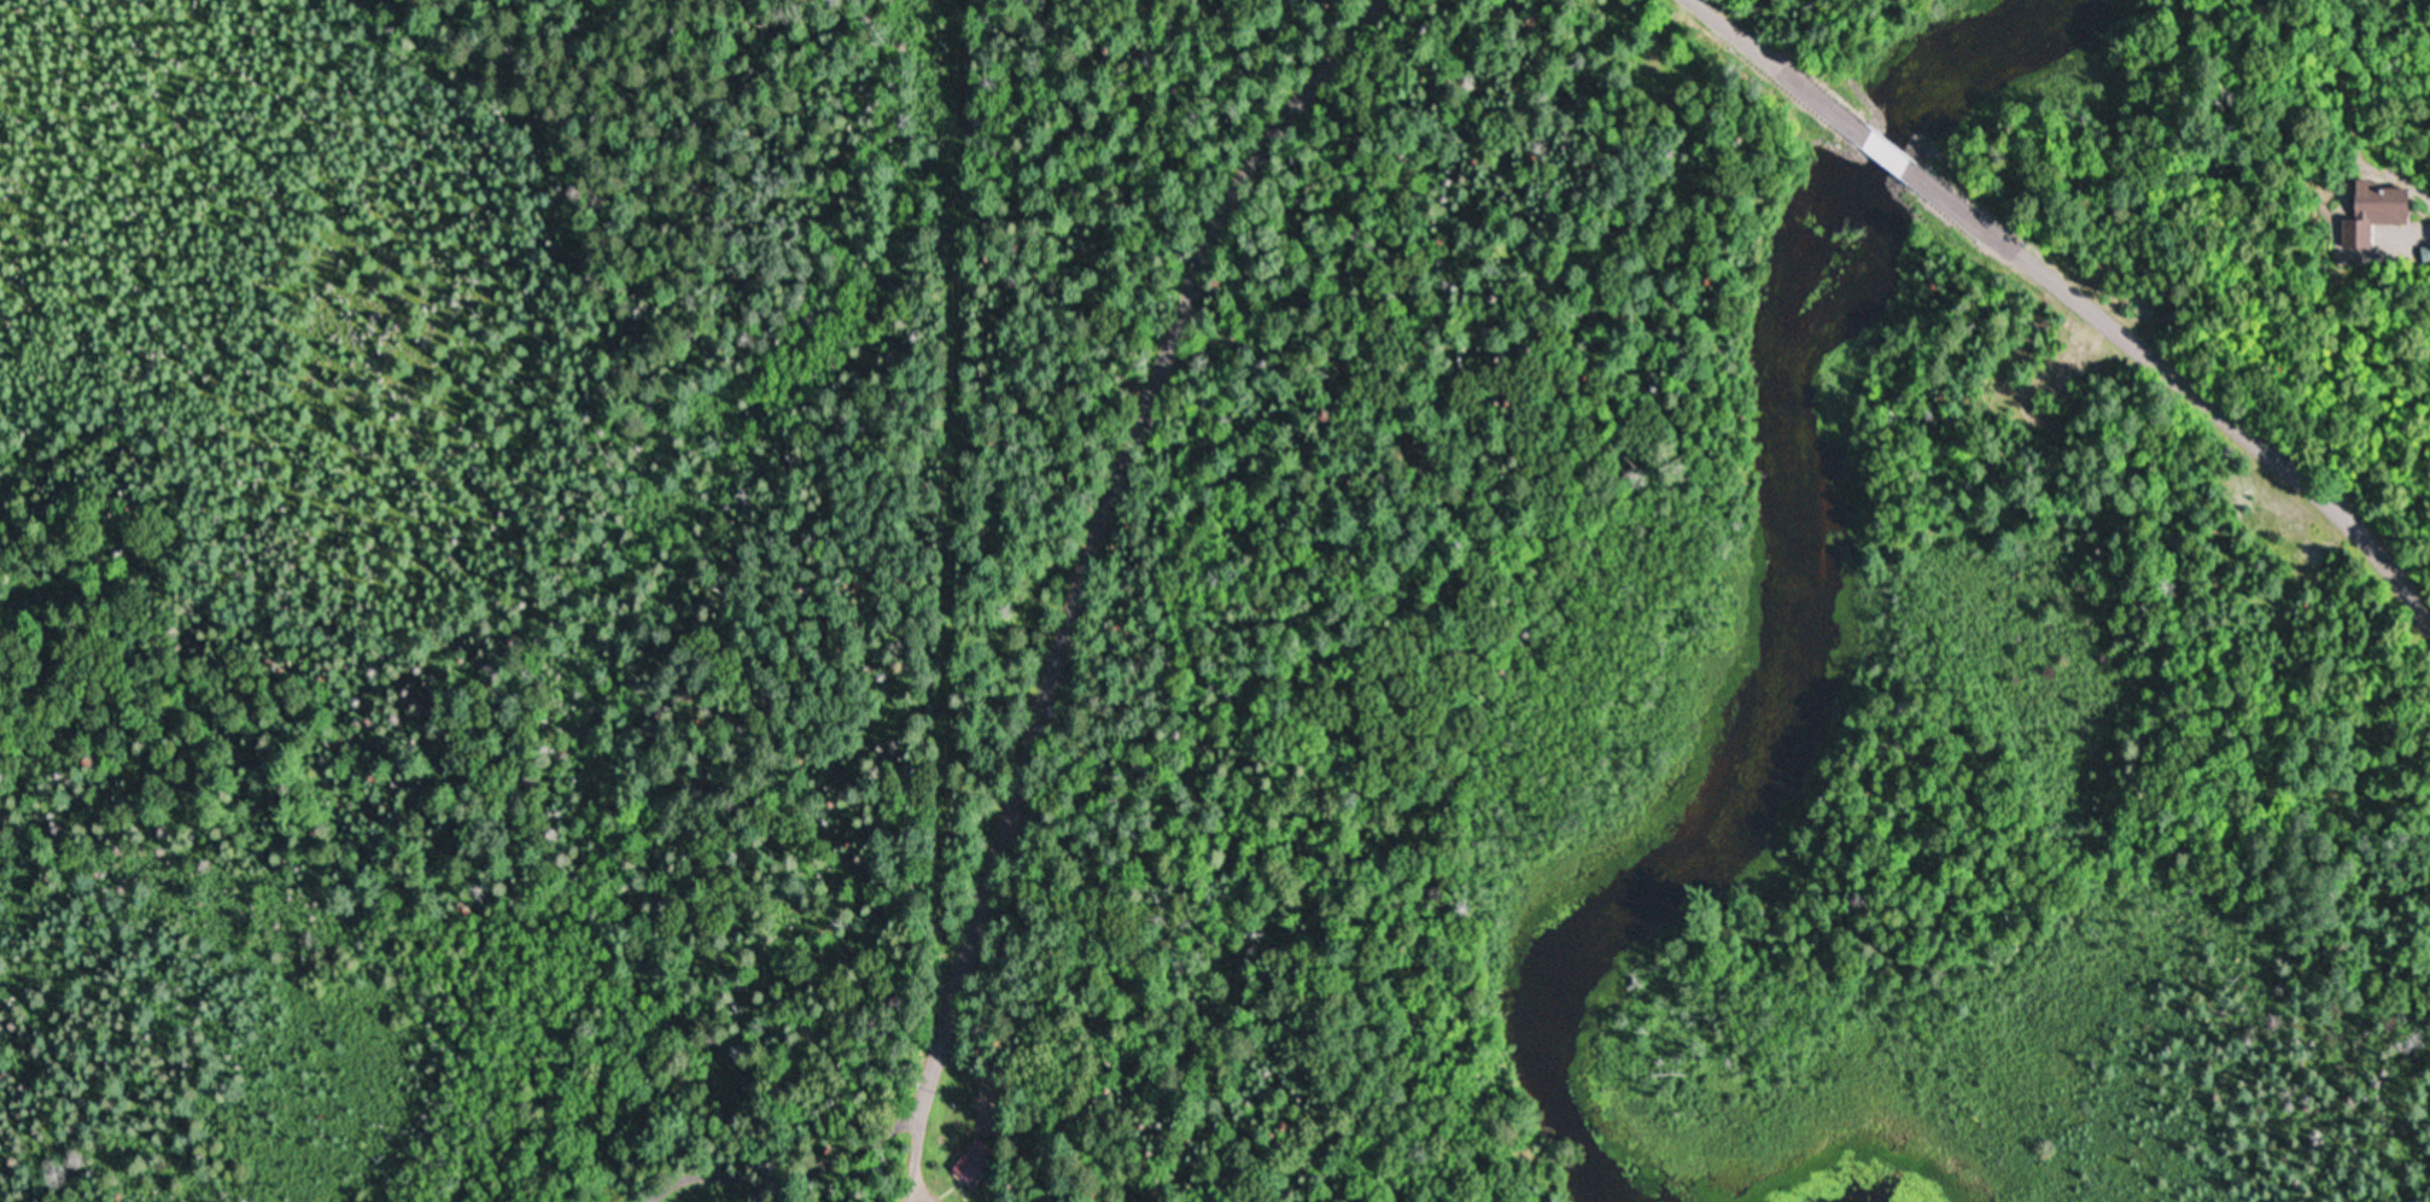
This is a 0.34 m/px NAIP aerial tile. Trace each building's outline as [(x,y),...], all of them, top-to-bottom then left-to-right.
[(2370,224),(2413,224),(2413,189),(2363,189),(2363,240),(2370,240),(2370,224)] [(977,1183),(998,1152),(980,1139),(958,1170),(977,1183)]
